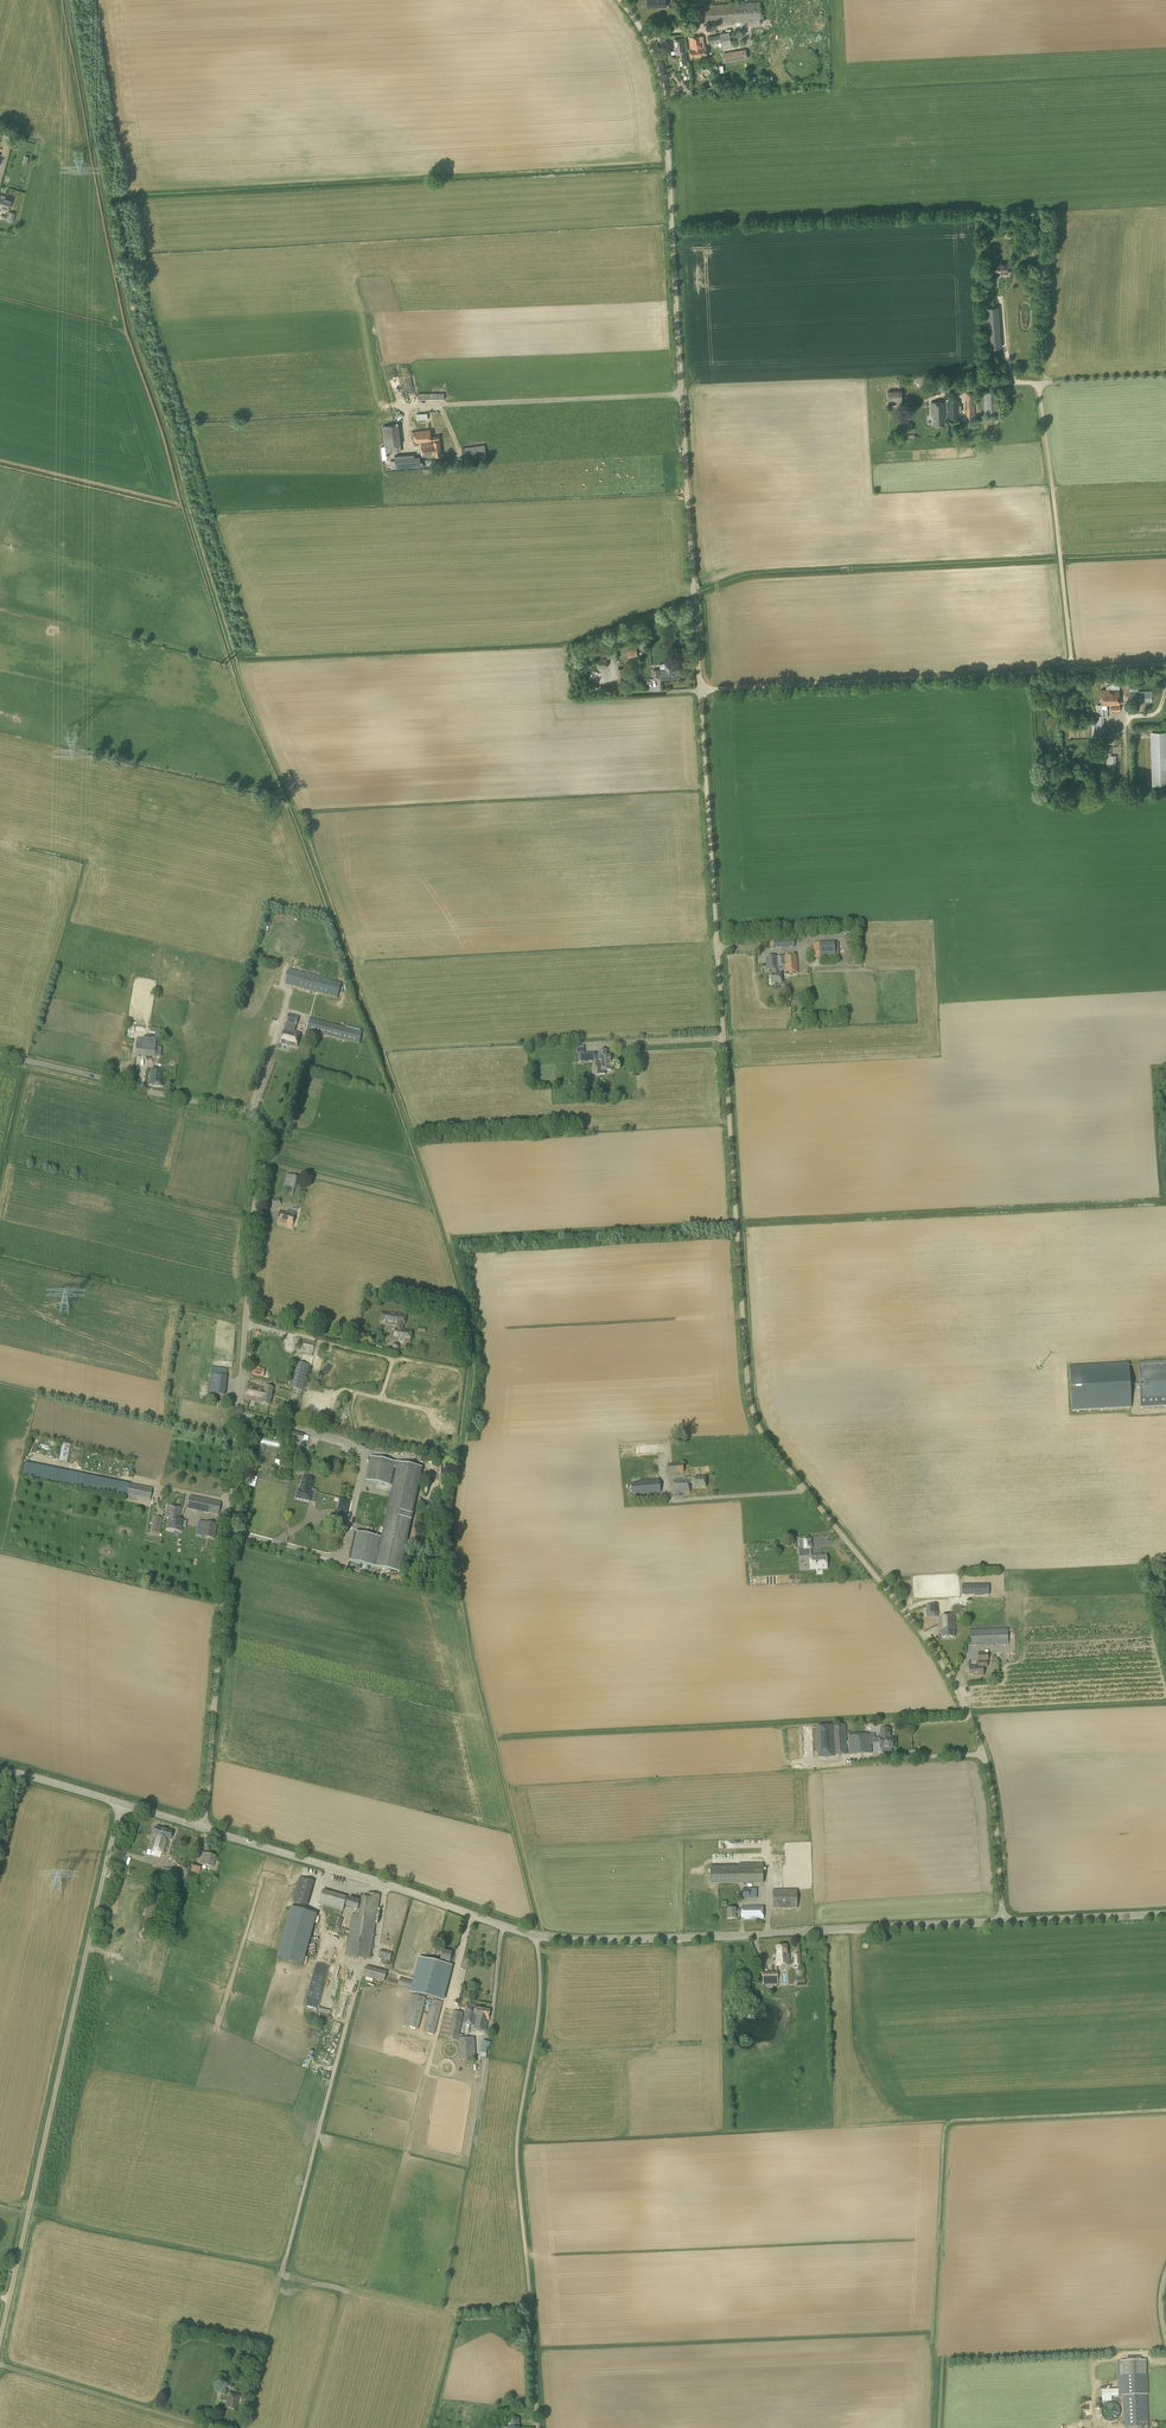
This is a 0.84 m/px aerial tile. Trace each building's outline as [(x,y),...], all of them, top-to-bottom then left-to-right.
[(756,0),(753,0),(753,2),(730,3),(703,5),(700,5),(700,13),(704,13),(705,24),(761,20),(760,1),(757,2),(756,0)] [(704,47),(702,35),(689,37),(691,49),(689,49),(690,57),(706,54),(706,56),(711,55),(709,46),(704,47)] [(720,35),(707,37),(708,44),(721,41),(720,35)] [(681,61),(687,60),(684,38),(673,39),(675,53),(680,52),(681,61)] [(742,45),(722,49),(723,53),(724,53),(726,61),(744,58),(742,45)] [(719,66),(719,65),(714,66),(715,79),(720,79),(720,73),(723,72),(723,66),(719,66)] [(683,82),(683,92),(688,91),(688,94),(691,94),(691,82),(683,82)] [(1,206),(0,209),(8,211),(12,198),(5,196),(3,206),(1,206)] [(994,274),(1008,274),(1007,261),(994,262),(994,274)] [(984,349),(1001,348),(998,307),(981,308),(984,349)] [(888,406),(903,405),(902,390),(887,391),(888,406)] [(985,412),(1000,412),(999,390),(984,391),(985,412)] [(967,416),(975,416),(974,393),(966,393),(967,416)] [(960,418),(959,401),(930,402),(931,416),(932,416),(933,426),(945,425),(944,417),(946,417),(946,418),(960,418)] [(401,451),(401,445),(398,424),(382,426),(384,447),(385,446),(386,453),(401,451)] [(415,444),(432,441),(430,429),(413,431),(415,444)] [(441,455),(439,435),(433,436),(434,443),(421,444),(422,456),(435,455),(435,456),(441,455)] [(463,460),(486,457),(485,445),(461,448),(463,460)] [(414,457),(414,454),(395,456),(396,469),(421,467),(420,456),(414,457)] [(627,658),(637,657),(636,650),(627,651),(627,658)] [(597,668),(607,667),(606,658),(597,659),(597,668)] [(670,669),(669,665),(665,665),(665,666),(660,666),(660,679),(680,678),(680,673),(678,673),(678,668),(670,669)] [(618,682),(627,682),(626,668),(617,669),(618,682)] [(1119,689),(1118,676),(1105,676),(1105,684),(1109,683),(1109,686),(1106,686),(1106,689),(1100,690),(1101,705),(1096,705),(1096,710),(1100,710),(1100,712),(1096,712),(1096,715),(1097,715),(1096,739),(1103,740),(1104,717),(1108,717),(1108,710),(1107,710),(1107,709),(1107,705),(1119,705),(1119,691),(1109,691),(1109,690),(1119,689)] [(1151,691),(1139,691),(1139,692),(1129,693),(1130,702),(1140,702),(1140,701),(1143,701),(1143,702),(1151,702),(1151,691)] [(1164,720),(1129,720),(1129,729),(1164,729),(1164,720)] [(1121,744),(1121,722),(1109,722),(1109,728),(1113,728),(1113,744),(1121,744)] [(1149,731),(1151,783),(1165,783),(1165,732),(1165,730),(1149,731)] [(1111,747),(1106,747),(1106,766),(1108,766),(1108,769),(1115,769),(1115,766),(1116,766),(1116,756),(1111,756),(1111,747)] [(1084,765),(1084,775),(1093,774),(1093,767),(1088,767),(1088,765),(1084,765)] [(781,948),(795,947),(794,938),(781,939),(781,948)] [(798,973),(797,956),(765,958),(766,971),(773,971),(773,974),(771,975),(771,984),(781,983),(781,974),(778,974),(778,971),(784,970),(785,974),(798,973)] [(337,999),(341,984),(289,970),(285,985),(337,999)] [(296,1027),(298,1018),(288,1015),(286,1024),(296,1027)] [(359,1044),(362,1033),(309,1019),(306,1030),(359,1044)] [(282,1037),(298,1041),(300,1033),(294,1032),(294,1033),(284,1030),(282,1037)] [(296,1048),(298,1041),(282,1037),(281,1044),(296,1048)] [(134,1055),(154,1057),(156,1040),(148,1039),(147,1045),(143,1044),(144,1039),(136,1038),(134,1055)] [(607,1057),(606,1050),(600,1050),(600,1053),(595,1053),(579,1053),(579,1054),(579,1060),(581,1060),(581,1062),(595,1061),(596,1067),(597,1067),(597,1075),(605,1075),(605,1071),(612,1070),(611,1057),(607,1057)] [(161,1087),(162,1081),(160,1081),(162,1070),(150,1068),(147,1085),(161,1087)] [(292,1187),(295,1176),(287,1174),(284,1184),(292,1187)] [(272,1208),(280,1207),(278,1198),(271,1200),(272,1208)] [(287,1213),(279,1211),(276,1223),(286,1225),(286,1226),(292,1228),(296,1214),(287,1211),(287,1213)] [(405,1325),(406,1316),(381,1312),(380,1322),(397,1324),(397,1329),(395,1329),(394,1341),(410,1343),(412,1331),(403,1330),(404,1325),(405,1325)] [(302,1390),(308,1364),(294,1361),(289,1387),(302,1390)] [(1165,1406),(1165,1361),(1138,1363),(1141,1407),(1165,1406)] [(1129,1363),(1070,1366),(1072,1411),(1131,1408),(1129,1363)] [(252,1368),(251,1376),(263,1378),(265,1370),(260,1369),(260,1368),(257,1367),(257,1368),(252,1368)] [(224,1396),(226,1377),(211,1375),(209,1394),(224,1396)] [(264,1388),(248,1384),(244,1399),(260,1403),(260,1404),(268,1406),(273,1389),(264,1387),(264,1388)] [(300,1446),(303,1435),(285,1431),(282,1442),(300,1446)] [(318,1439),(314,1455),(322,1456),(324,1449),(322,1449),(324,1440),(318,1439)] [(681,1447),(681,1455),(700,1454),(700,1446),(681,1447)] [(401,1572),(423,1468),(371,1456),(366,1480),(391,1485),(394,1468),(396,1468),(388,1509),(384,1508),(383,1514),(386,1515),(379,1549),(377,1549),(380,1537),(355,1532),(349,1561),(401,1572)] [(668,1473),(684,1473),(683,1463),(667,1464),(668,1473)] [(40,1475),(40,1469),(21,1466),(20,1472),(40,1475)] [(310,1490),(312,1479),(301,1476),(299,1487),(310,1490)] [(700,1478),(700,1477),(694,1477),(694,1478),(689,1479),(689,1478),(683,1478),(683,1480),(673,1480),(674,1493),(676,1493),(676,1497),(680,1497),(680,1493),(690,1492),(689,1483),(694,1483),(695,1488),(706,1488),(705,1478),(700,1478)] [(639,1478),(631,1479),(632,1494),(639,1493),(638,1483),(640,1483),(639,1478)] [(652,1479),(653,1494),(661,1493),(659,1478),(652,1479)] [(149,1501),(152,1489),(129,1484),(126,1496),(149,1501)] [(310,1490),(299,1487),(298,1490),(296,1489),(294,1499),(309,1503),(311,1493),(309,1493),(310,1490)] [(218,1515),(220,1503),(189,1496),(187,1509),(218,1515)] [(340,1499),(337,1510),(347,1512),(349,1501),(340,1499)] [(167,1505),(165,1517),(168,1518),(180,1520),(182,1508),(167,1505)] [(159,1533),(162,1518),(154,1516),(151,1532),(159,1533)] [(181,1532),(183,1520),(180,1520),(168,1518),(166,1529),(181,1532)] [(199,1521),(196,1535),(207,1538),(210,1524),(199,1521)] [(812,1556),(811,1549),(812,1549),(811,1540),(799,1540),(799,1550),(809,1549),(809,1556),(810,1556),(810,1569),(827,1568),(826,1555),(812,1556)] [(972,1585),(907,1587),(907,1593),(972,1591),(972,1585)] [(927,1618),(938,1617),(937,1604),(926,1605),(927,1618)] [(954,1638),(954,1629),(955,1629),(954,1616),(939,1617),(940,1630),(942,1629),(942,1638),(954,1638)] [(970,1646),(1008,1644),(1007,1628),(970,1630),(970,1646)] [(988,1662),(988,1654),(978,1654),(978,1661),(979,1661),(980,1666),(969,1667),(969,1676),(974,1675),(974,1677),(983,1676),(983,1668),(987,1667),(987,1662),(988,1662)] [(834,1756),(847,1755),(845,1725),(831,1726),(834,1756)] [(834,1756),(831,1726),(816,1727),(818,1758),(834,1757),(834,1756)] [(880,1738),(890,1738),(890,1729),(880,1729),(880,1738)] [(850,1755),(871,1753),(870,1735),(848,1736),(850,1755)] [(890,1738),(880,1738),(880,1748),(893,1748),(893,1738),(890,1738)] [(170,1840),(172,1832),(155,1828),(153,1835),(154,1835),(150,1850),(164,1854),(168,1839),(170,1840)] [(168,1853),(184,1859),(186,1853),(187,1853),(189,1849),(172,1843),(168,1853)] [(213,1867),(216,1856),(203,1853),(200,1863),(213,1867)] [(710,1884),(763,1884),(763,1863),(738,1863),(739,1866),(710,1866),(710,1884)] [(198,1877),(201,1866),(193,1864),(190,1875),(198,1877)] [(186,1885),(189,1874),(190,1868),(184,1866),(183,1872),(183,1873),(180,1884),(186,1885)] [(178,1883),(181,1873),(165,1868),(162,1879),(178,1883)] [(312,1881),(298,1877),(292,1900),(306,1904),(312,1881)] [(126,1878),(123,1895),(127,1895),(128,1891),(131,1892),(133,1879),(126,1878)] [(773,1909),(797,1909),(797,1889),(773,1890),(773,1909)] [(323,1890),(318,1906),(322,1908),(324,1906),(343,1911),(347,1897),(323,1890)] [(355,1915),(352,1915),(345,1955),(368,1959),(380,1895),(368,1893),(367,1897),(363,1897),(362,1902),(361,1910),(357,1909),(355,1915)] [(361,1910),(362,1902),(360,1901),(360,1900),(348,1897),(346,1906),(357,1909),(361,1910)] [(315,1911),(290,1904),(275,1955),(300,1962),(315,1911)] [(763,1919),(763,1906),(742,1906),(741,1910),(735,1910),(735,1909),(728,1909),(728,1919),(735,1919),(735,1915),(741,1915),(741,1918),(763,1919)] [(788,1955),(787,1945),(776,1946),(777,1955),(776,1956),(777,1966),(790,1965),(789,1955),(788,1955)] [(326,1972),(332,1949),(324,1947),(318,1970),(326,1972)] [(389,1964),(392,1953),(380,1950),(378,1957),(383,1959),(382,1962),(389,1964)] [(443,1960),(442,1964),(449,1966),(452,1953),(442,1951),(440,1959),(443,1960)] [(422,1985),(430,1958),(418,1954),(413,1971),(417,1972),(415,1983),(422,1985)] [(360,1975),(383,1980),(386,1970),(362,1964),(360,1975)] [(413,1985),(400,1981),(398,1987),(411,1992),(413,1985)] [(418,2029),(426,1998),(411,1994),(403,2026),(418,2029)] [(434,2035),(443,2002),(432,1999),(424,2032),(434,2035)] [(475,2009),(466,2008),(463,2024),(466,2024),(464,2033),(468,2034),(470,2025),(475,2026),(474,2030),(486,2032),(488,2021),(489,2021),(490,2010),(475,2008),(475,2009)] [(459,2038),(463,2013),(453,2011),(448,2039),(458,2041),(459,2060),(476,2059),(475,2037),(459,2038)] [(490,2047),(491,2042),(482,2040),(480,2052),(481,2053),(480,2056),(486,2058),(487,2053),(486,2053),(488,2046),(490,2047)] [(1140,2360),(1140,2357),(1127,2358),(1127,2360),(1121,2361),(1122,2395),(1123,2395),(1125,2427),(1148,2426),(1147,2394),(1148,2394),(1146,2360),(1140,2360)] [(1116,2387),(1099,2389),(1100,2400),(1106,2399),(1106,2394),(1116,2393),(1116,2387)] [(235,2410),(239,2396),(229,2393),(225,2408),(235,2410)] [(1111,2422),(1112,2421),(1114,2421),(1115,2420),(1116,2420),(1117,2419),(1118,2418),(1119,2416),(1120,2415),(1120,2413),(1120,2412),(1120,2410),(1120,2409),(1119,2408),(1118,2406),(1117,2405),(1116,2404),(1115,2403),(1114,2403),(1112,2403),(1111,2402),(1109,2403),(1108,2403),(1106,2403),(1105,2404),(1104,2405),(1103,2406),(1102,2408),(1102,2409),(1101,2410),(1101,2412),(1101,2413),(1102,2415),(1102,2416),(1103,2418),(1104,2419),(1105,2420),(1106,2420),(1108,2421),(1109,2421),(1111,2422)] [(519,2418),(514,2418),(514,2413),(504,2413),(504,2427),(519,2427),(519,2418)]
